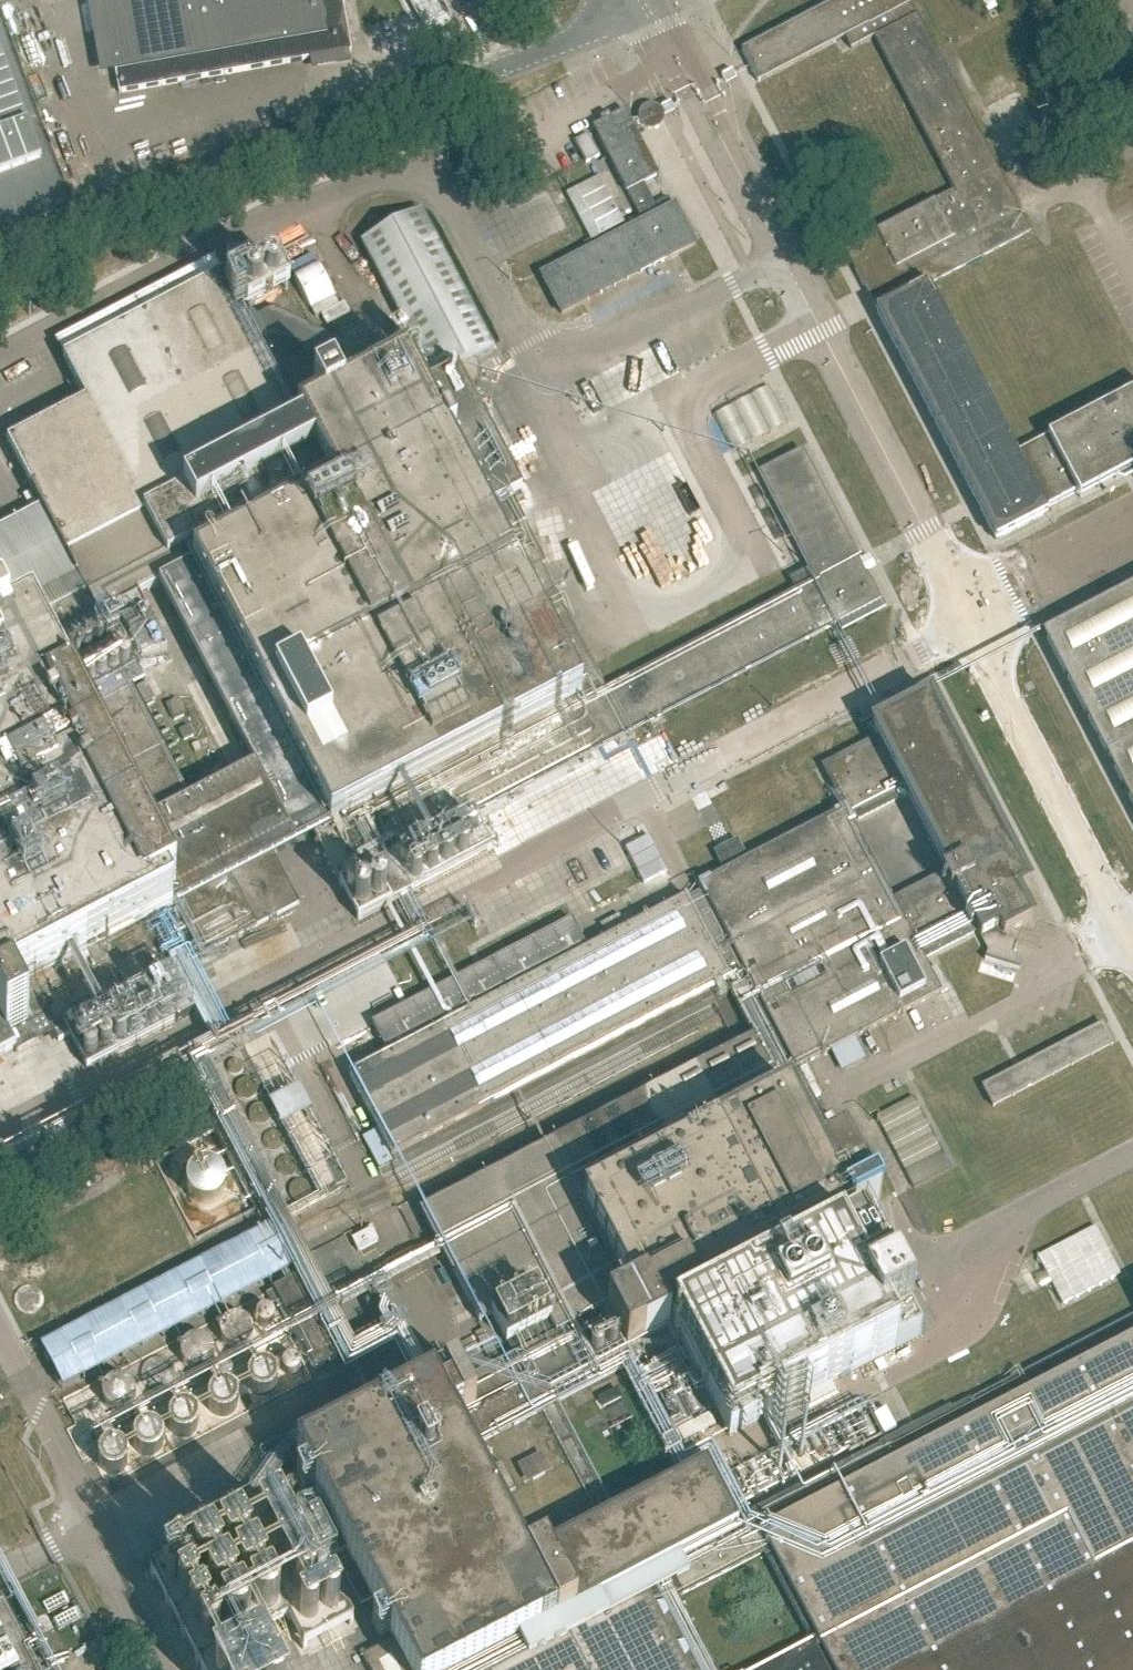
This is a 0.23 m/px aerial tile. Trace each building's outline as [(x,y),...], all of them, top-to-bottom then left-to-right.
[(353,53),(343,0),(103,0),(120,94),(353,53)] [(908,0),(841,0),(743,51),(750,65),(760,84),(846,39),(852,50),(875,38),(955,192),(844,250),(908,373),(996,541),(1046,515),(1044,511),(1132,464),(1132,393),(1015,455),(973,373),(928,287),(1030,234),(908,0)] [(0,60),(0,75),(10,71),(5,58),(0,60)] [(0,75),(0,89),(15,83),(10,71),(0,75)] [(0,89),(0,103),(19,96),(15,83),(0,89)] [(0,103),(0,117),(24,108),(19,96),(0,103)] [(0,117),(0,120),(4,130),(14,126),(29,121),(24,108),(0,117)] [(659,127),(663,123),(663,116),(660,111),(656,108),(649,108),(645,110),(641,115),(641,122),(632,124),(626,111),(593,128),(604,149),(643,223),(542,276),(562,315),(695,245),(675,207),(674,208),(669,198),(651,207),(640,187),(660,177),(637,133),(642,125),(648,130),(654,130),(659,127)] [(29,121),(14,126),(28,164),(43,158),(29,121)] [(0,131),(0,133),(13,169),(28,164),(14,126),(4,130),(0,131)] [(13,169),(0,133),(0,174),(13,169)] [(586,163),(599,156),(588,134),(575,141),(586,163)] [(591,241),(624,224),(599,176),(567,193),(591,241)] [(7,441),(41,509),(96,617),(139,595),(178,574),(273,757),(300,809),(316,800),(323,813),(307,821),(314,835),(358,920),(389,904),(389,902),(410,891),(411,893),(492,851),(473,815),(882,601),(803,449),(762,471),(752,452),(734,461),(745,482),(760,474),(815,580),(606,689),(541,565),(546,562),(463,401),(476,394),(483,373),(476,359),(494,349),(421,211),(361,242),(435,383),(420,391),(405,364),(339,398),(332,384),(291,405),(223,274),(63,357),(86,400),(7,441)] [(14,1049),(16,1053),(54,1033),(58,1042),(65,1038),(82,1070),(173,1023),(152,982),(257,927),(300,905),(274,855),(314,835),(307,821),(323,813),(316,800),(300,809),(273,757),(191,800),(133,688),(147,682),(138,665),(168,650),(139,595),(96,617),(41,509),(0,530),(0,1056),(14,1049)] [(1045,634),(1044,635),(1045,636),(1132,806),(1132,588),(1045,634)] [(147,704),(157,699),(148,683),(139,687),(147,704)] [(433,1380),(296,1451),(395,1640),(364,1656),(371,1669),(452,1669),(735,1523),(723,1501),(724,1501),(723,1499),(722,1500),(711,1478),(712,1477),(711,1476),(710,1476),(704,1465),(527,1558),(497,1500),(516,1490),(503,1465),(484,1474),(471,1449),(640,1361),(631,1345),(666,1327),(659,1313),(690,1297),(691,1299),(693,1298),(692,1296),(720,1281),(721,1283),(722,1282),(722,1281),(732,1275),(731,1273),(747,1265),(748,1267),(867,1205),(867,1207),(881,1200),(875,1188),(870,1190),(844,1141),(836,1145),(797,1069),(941,994),(923,959),(977,932),(981,939),(1000,929),(1004,936),(1032,921),(1017,893),(1030,886),(931,695),(872,726),(878,738),(822,767),(833,789),(825,793),(835,814),(698,885),(702,893),(687,901),(686,899),(587,950),(571,920),(372,1024),(388,1054),(348,1074),(390,1156),(725,982),(754,1038),(421,1212),(452,1272),(453,1272),(479,1322),(492,1314),(507,1343),(508,1342),(514,1354),(462,1381),(456,1369),(433,1380)] [(982,1087),(994,1109),(1115,1046),(1104,1024),(982,1087)] [(890,1070),(873,1078),(881,1096),(898,1088),(890,1070)] [(262,1095),(274,1124),(288,1118),(310,1172),(321,1167),(310,1142),(316,1139),(293,1083),(262,1095)] [(343,1229),(348,1240),(366,1231),(362,1220),(343,1229)] [(734,1441),(902,1353),(900,1349),(922,1338),(911,1316),(864,1226),(830,1244),(674,1325),(734,1441)] [(1063,1304),(1120,1275),(1096,1228),(1039,1258),(1063,1304)] [(359,1251),(379,1241),(373,1229),(353,1239),(359,1251)] [(316,1369),(339,1358),(296,1277),(274,1289),(316,1369)] [(971,1402),(971,1403),(825,1480),(823,1477),(735,1523),(452,1669),(718,1669),(680,1597),(765,1553),(810,1640),(751,1669),(1132,1669),(1132,1317),(971,1402)] [(633,1424),(617,1394),(597,1404),(613,1435),(633,1424)] [(533,1481),(546,1474),(537,1457),(524,1463),(533,1481)] [(337,1638),(292,1535),(241,1557),(252,1580),(266,1574),(285,1619),(300,1613),(315,1648),(337,1638)] [(6,1611),(0,1614),(0,1669),(36,1669),(6,1611)]
